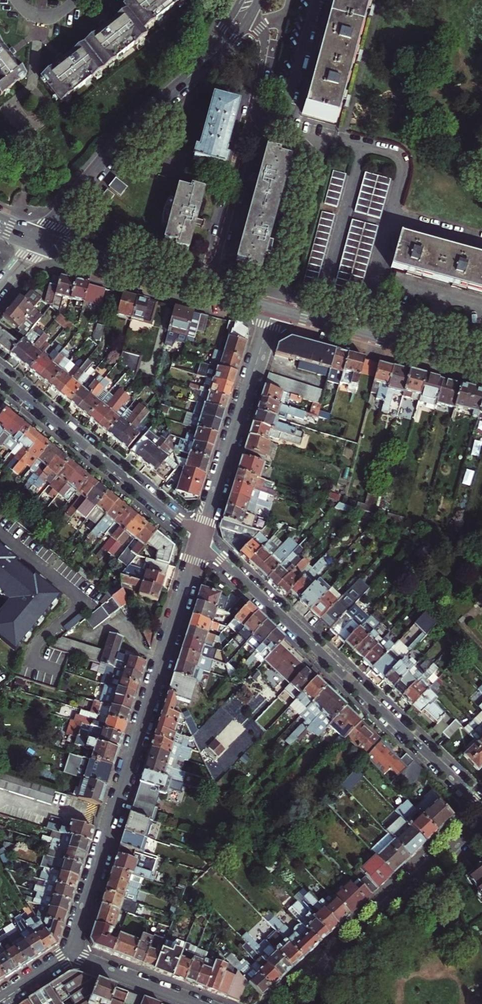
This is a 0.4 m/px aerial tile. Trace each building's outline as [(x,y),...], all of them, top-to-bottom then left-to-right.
[(39,76),(59,102),(147,36),(143,31),(183,0),(129,0),(123,5),(127,9),(109,22),(60,60),(39,76)] [(321,34),(310,74),(300,112),(334,122),(367,0),(330,0),(321,34)] [(25,73),(11,55),(8,51),(0,41),(0,92),(25,73)] [(229,134),(230,131),(231,127),(237,105),(237,103),(214,96),(205,128),(229,134)] [(229,134),(205,128),(199,148),(196,147),(192,158),(223,167),(227,156),(223,155),(229,134)] [(283,181),(284,178),(289,158),(278,155),(279,152),(266,148),(260,169),(258,176),(253,174),(251,182),(256,183),(239,244),(235,258),(247,262),(246,265),(258,268),(263,251),(265,244),(272,245),(274,238),(267,236),(283,181)] [(332,201),(341,170),(328,166),(319,198),(332,201)] [(375,213),(386,174),(360,167),(350,206),(375,213)] [(126,187),(115,178),(109,186),(119,195),(126,187)] [(202,224),(203,218),(195,216),(202,190),(190,186),(189,189),(178,186),(175,200),(172,199),(165,224),(168,225),(163,239),(175,242),(174,246),(186,249),(191,231),(194,222),(202,224)] [(113,195),(106,189),(96,201),(103,207),(113,195)] [(165,224),(172,199),(168,198),(166,203),(163,208),(163,212),(162,219),(161,223),(165,224)] [(312,281),(331,210),(318,207),(300,278),(312,281)] [(354,293),(373,223),(348,217),(330,287),(354,293)] [(400,230),(391,264),(406,268),(422,272),(451,280),(467,284),(481,288),(481,252),(400,230)] [(39,297),(46,303),(49,294),(64,298),(64,295),(69,277),(61,275),(53,273),(51,282),(43,280),(39,297)] [(76,279),(69,277),(64,295),(72,297),(71,302),(76,304),(78,297),(83,280),(76,279)] [(100,285),(83,280),(78,297),(95,302),(100,285)] [(30,306),(37,296),(26,287),(19,297),(15,293),(11,298),(7,303),(13,308),(12,310),(20,317),(21,316),(29,322),(38,312),(30,306)] [(125,314),(131,293),(123,291),(116,289),(111,310),(125,314)] [(140,296),(131,293),(125,314),(125,315),(147,321),(153,299),(140,296)] [(21,316),(20,317),(12,310),(13,308),(7,303),(2,308),(0,311),(0,315),(20,331),(21,330),(22,331),(29,322),(21,316)] [(180,307),(170,304),(161,341),(169,344),(173,338),(182,340),(183,337),(190,309),(180,307)] [(193,310),(190,309),(183,337),(186,338),(193,310)] [(193,328),(198,312),(193,310),(186,338),(190,339),(193,328)] [(200,330),(205,313),(198,312),(193,328),(200,330)] [(225,335),(221,349),(238,354),(240,347),(243,337),(244,332),(242,331),(243,329),(238,324),(239,322),(225,319),(223,327),(225,328),(224,335),(225,335)] [(92,322),(88,336),(94,337),(97,323),(92,322)] [(18,336),(13,343),(5,352),(10,356),(15,359),(16,361),(22,353),(20,352),(27,343),(27,344),(35,334),(30,330),(22,340),(18,336)] [(0,332),(0,348),(5,352),(13,343),(0,332)] [(20,364),(25,368),(37,352),(33,348),(41,338),(35,334),(27,344),(27,343),(20,352),(22,353),(16,361),(20,364)] [(293,364),(324,373),(326,366),(331,347),(305,340),(286,335),(273,343),(271,351),(295,357),(294,361),(293,364)] [(47,360),(55,350),(60,345),(54,340),(42,355),(37,352),(25,368),(29,371),(33,375),(39,367),(42,369),(48,361),(47,360)] [(238,354),(221,349),(212,346),(207,362),(233,370),(235,362),(238,354)] [(331,347),(326,366),(331,368),(339,369),(344,351),(337,349),(331,347)] [(133,374),(138,354),(116,348),(114,359),(128,370),(132,374),(133,374)] [(44,383),(57,368),(52,364),(60,354),(55,350),(47,360),(48,361),(42,369),(39,367),(33,375),(35,376),(39,379),(44,383)] [(353,388),(355,382),(362,356),(353,353),(344,351),(339,369),(337,378),(347,381),(346,386),(353,388)] [(57,368),(65,358),(60,354),(52,364),(57,368)] [(362,356),(355,382),(361,384),(363,373),(371,376),(376,359),(368,357),(362,356)] [(66,375),(67,376),(75,366),(65,358),(57,368),(44,383),(49,388),(54,392),(55,392),(61,385),(59,383),(66,375)] [(202,374),(229,382),(231,376),(233,370),(207,362),(197,359),(193,371),(196,373),(199,373),(202,374)] [(381,399),(391,364),(383,361),(376,359),(371,376),(368,389),(373,391),(375,385),(373,383),(374,380),(378,381),(374,397),(381,399)] [(399,393),(400,389),(406,367),(398,365),(391,364),(381,399),(378,408),(385,410),(390,391),(399,393)] [(84,374),(79,369),(75,366),(67,376),(66,375),(59,383),(61,385),(55,392),(59,395),(64,399),(76,384),(84,374)] [(406,367),(400,389),(416,393),(422,372),(413,370),(406,367)] [(127,381),(132,374),(128,370),(122,377),(127,381)] [(265,370),(261,383),(281,390),(299,395),(310,398),(317,401),(320,389),(320,387),(265,370)] [(87,392),(95,382),(100,376),(95,372),(90,378),(84,374),(76,384),(64,399),(69,404),(72,406),(79,399),(81,401),(88,393),(87,392)] [(431,405),(432,400),(439,377),(430,374),(422,372),(416,393),(414,400),(431,405)] [(199,373),(196,373),(193,382),(199,384),(202,374),(199,373)] [(185,384),(190,385),(225,396),(227,390),(227,388),(229,382),(202,374),(199,384),(193,382),(186,380),(185,384)] [(451,405),(457,382),(447,379),(439,377),(432,400),(451,405)] [(83,415),(96,400),(91,396),(99,386),(95,382),(87,392),(88,393),(81,401),(79,399),(72,406),(74,408),(79,411),(83,415)] [(473,415),(475,411),(481,388),(467,384),(457,382),(451,405),(468,410),(467,414),(473,415)] [(258,390),(257,396),(284,404),(286,398),(295,400),(295,398),(298,399),(299,395),(281,390),(261,383),(258,390)] [(104,390),(96,400),(83,415),(88,419),(93,423),(94,424),(100,417),(98,415),(105,407),(106,408),(120,390),(120,389),(116,385),(109,394),(104,390)] [(225,396),(190,385),(189,390),(196,391),(193,399),(221,407),(223,401),(225,396)] [(104,390),(99,386),(91,396),(96,400),(104,390)] [(158,388),(157,402),(167,404),(167,405),(171,392),(158,388)] [(103,431),(115,415),(123,406),(119,402),(125,394),(120,390),(106,408),(105,407),(98,415),(100,417),(94,424),(99,428),(103,431)] [(255,402),(252,409),(273,415),(281,418),(283,410),(289,412),(312,419),(314,413),(306,411),(293,407),(284,404),(257,396),(255,402)] [(193,399),(187,397),(183,409),(184,410),(190,411),(193,399)] [(293,407),(295,400),(286,398),(284,404),(293,407)] [(306,411),(314,413),(317,401),(310,398),(306,411)] [(190,411),(217,420),(219,414),(221,407),(193,399),(190,411)] [(120,419),(115,415),(103,431),(107,435),(112,438),(118,431),(120,432),(126,424),(125,423),(140,405),(135,400),(120,419)] [(167,404),(157,402),(161,416),(163,417),(167,404)] [(112,438),(113,439),(117,443),(122,446),(134,431),(130,427),(138,417),(145,409),(140,405),(125,423),(126,424),(120,432),(118,431),(112,438)] [(10,414),(6,411),(1,408),(0,409),(0,430),(6,423),(4,422),(10,414)] [(273,415),(252,409),(250,415),(249,420),(289,432),(291,427),(282,424),(283,423),(272,420),(273,415)] [(216,425),(217,420),(190,411),(184,410),(181,422),(193,426),(214,432),(216,425)] [(13,442),(25,427),(18,421),(11,415),(10,414),(4,422),(6,423),(0,430),(0,444),(2,446),(9,438),(13,442)] [(130,427),(134,431),(142,421),(138,417),(130,427)] [(329,433),(340,436),(344,422),(332,419),(329,433)] [(289,432),(249,420),(247,426),(245,432),(262,437),(263,432),(274,436),(274,434),(298,442),(300,436),(289,432)] [(155,448),(154,447),(166,433),(165,432),(163,425),(156,433),(146,424),(126,449),(133,455),(140,461),(147,454),(149,456),(155,448)] [(212,437),(214,432),(193,426),(191,433),(182,430),(180,437),(182,437),(209,445),(212,437)] [(28,442),(34,434),(30,430),(25,427),(13,442),(18,446),(10,456),(15,460),(22,451),(23,451),(29,443),(28,442)] [(268,446),(269,440),(262,437),(245,432),(242,444),(238,454),(260,461),(265,445),(268,446)] [(162,479),(174,463),(170,447),(166,433),(154,447),(155,448),(149,456),(147,454),(140,461),(151,470),(162,479)] [(40,438),(34,434),(28,442),(29,443),(23,451),(22,451),(15,460),(9,467),(13,471),(21,462),(28,454),(33,458),(45,443),(40,438)] [(176,436),(174,444),(180,445),(182,437),(180,437),(176,436)] [(208,451),(209,445),(182,437),(180,445),(174,444),(173,448),(186,452),(206,458),(208,451)] [(50,447),(45,443),(33,458),(26,466),(36,474),(42,466),(41,465),(48,457),(50,458),(55,451),(50,447)] [(60,455),(55,451),(50,458),(48,457),(41,465),(42,466),(36,474),(29,482),(34,486),(47,470),(52,474),(64,458),(60,455)] [(203,464),(206,458),(186,452),(183,462),(178,460),(177,464),(201,471),(203,464)] [(33,458),(28,454),(21,462),(26,466),(33,458)] [(260,461),(238,454),(236,462),(234,468),(256,475),(261,461),(260,461)] [(67,472),(73,465),(68,462),(64,458),(52,474),(57,477),(44,494),(48,498),(61,482),(62,482),(69,474),(67,472)] [(201,471),(177,464),(170,486),(176,491),(182,496),(194,495),(201,471)] [(71,490),(84,474),(79,470),(74,466),(73,465),(67,472),(69,474),(62,482),(61,482),(48,498),(47,499),(53,503),(60,495),(67,487),(71,490)] [(232,475),(230,481),(257,489),(261,477),(256,475),(234,468),(232,475)] [(89,479),(84,474),(71,490),(75,493),(58,515),(63,520),(73,507),(81,498),(80,497),(87,488),(89,490),(95,483),(89,479)] [(228,487),(226,493),(253,501),(255,502),(265,505),(266,501),(261,500),(261,498),(254,497),(257,489),(230,481),(228,487)] [(99,487),(95,483),(89,490),(87,488),(80,497),(81,498),(73,507),(79,512),(80,510),(85,514),(91,506),(104,490),(99,487)] [(64,499),(71,490),(67,487),(60,495),(64,499)] [(108,494),(104,490),(91,506),(96,510),(89,517),(82,527),(87,531),(108,506),(106,504),(112,497),(108,494)] [(253,501),(226,493),(224,498),(223,504),(251,513),(252,510),(250,509),(253,501)] [(108,506),(87,531),(92,535),(106,517),(111,522),(123,506),(118,501),(112,497),(106,504),(108,506)] [(337,501),(333,506),(335,507),(346,510),(350,505),(337,501)] [(265,505),(255,502),(255,504),(258,505),(257,507),(271,511),(273,507),(265,505)] [(251,513),(223,504),(221,510),(219,517),(238,522),(239,517),(249,520),(251,513)] [(350,505),(346,510),(360,515),(364,510),(350,505)] [(96,510),(91,506),(85,514),(89,517),(96,510)] [(129,510),(123,506),(111,522),(115,525),(107,535),(100,543),(106,547),(111,540),(120,529),(119,529),(126,520),(128,522),(134,515),(129,510)] [(130,537),(143,522),(138,518),(134,515),(128,522),(126,520),(119,529),(120,529),(111,540),(117,545),(126,534),(130,537)] [(238,522),(219,517),(217,522),(216,527),(218,536),(235,552),(255,532),(258,528),(238,522)] [(115,525),(111,522),(103,531),(107,535),(115,525)] [(144,540),(152,529),(148,526),(143,522),(130,537),(114,558),(123,565),(130,557),(134,552),(144,540)] [(152,529),(144,540),(153,548),(150,557),(152,558),(165,561),(171,544),(162,537),(152,529)] [(240,557),(245,561),(264,541),(255,532),(235,552),(240,557)] [(265,557),(253,569),(258,574),(263,579),(287,553),(283,549),(291,540),(286,535),(273,549),(265,557)] [(287,553),(263,579),(268,583),(272,587),(298,559),(293,554),(308,539),(305,535),(287,553)] [(264,546),(267,543),(264,541),(245,561),(249,565),(253,569),(265,557),(262,554),(268,549),(264,546)] [(273,549),(267,543),(264,546),(268,549),(262,554),(265,557),(273,549)] [(10,601),(15,610),(0,628),(0,640),(19,655),(63,602),(40,583),(38,585),(15,566),(17,564),(0,550),(0,593),(10,601)] [(286,591),(310,566),(300,557),(298,559),(272,587),(277,592),(281,596),(286,591)] [(318,557),(310,566),(286,591),(290,595),(295,599),(312,581),(317,576),(313,573),(323,562),(318,557)] [(165,561),(152,558),(148,570),(142,568),(141,574),(121,568),(117,573),(139,580),(139,581),(148,583),(148,581),(158,584),(161,574),(165,561)] [(139,580),(117,573),(117,587),(123,588),(125,583),(137,587),(135,592),(154,598),(155,593),(158,584),(148,581),(148,583),(139,581),(139,580)] [(195,591),(193,600),(220,609),(227,589),(218,587),(219,585),(199,579),(195,591)] [(312,581),(295,599),(300,604),(306,610),(323,591),(312,581)] [(91,627),(124,599),(117,587),(106,596),(82,616),(91,627)] [(334,601),(323,591),(306,610),(311,614),(316,620),(332,603),(334,601)] [(234,613),(244,602),(238,596),(225,610),(228,611),(234,613)] [(220,609),(193,600),(190,607),(188,614),(208,620),(211,612),(226,617),(228,611),(225,610),(220,609)] [(234,632),(254,611),(249,607),(244,602),(234,613),(225,623),(234,632)] [(332,603),(316,620),(320,624),(326,629),(342,612),(332,603)] [(243,641),(263,620),(258,615),(254,611),(234,632),(243,641)] [(342,612),(326,629),(333,636),(340,642),(356,626),(342,612)] [(404,654),(433,624),(422,612),(409,626),(417,634),(401,651),(404,654)] [(186,619),(185,625),(205,631),(207,626),(214,628),(215,622),(208,620),(188,614),(186,619)] [(268,624),(263,620),(243,641),(249,647),(248,649),(250,651),(272,629),(268,624)] [(344,647),(349,651),(370,630),(371,629),(362,620),(356,626),(340,642),(344,647)] [(145,622),(136,626),(146,645),(150,633),(145,622)] [(205,631),(185,625),(183,630),(181,636),(208,645),(211,633),(205,631)] [(277,633),(272,629),(250,651),(248,654),(228,674),(228,675),(232,679),(256,654),(261,659),(276,643),(281,637),(277,633)] [(224,642),(227,639),(218,630),(215,634),(219,647),(224,642)] [(370,630),(349,651),(353,655),(358,660),(379,638),(370,630)] [(106,664),(137,673),(141,660),(142,660),(129,656),(120,654),(115,652),(120,635),(106,631),(100,649),(58,636),(46,646),(106,664)] [(230,636),(232,639),(239,645),(243,641),(234,632),(230,636)] [(384,634),(379,638),(358,660),(362,664),(367,669),(392,643),(384,634)] [(208,645),(181,636),(179,642),(177,648),(207,657),(211,658),(214,647),(208,645)] [(227,639),(224,642),(227,644),(232,639),(230,636),(227,639)] [(249,647),(243,641),(239,645),(248,654),(250,651),(248,649),(249,647)] [(276,643),(261,659),(286,684),(302,668),(289,655),(276,643)] [(378,679),(400,658),(391,649),(395,645),(392,643),(367,669),(368,672),(370,674),(371,675),(374,676),(378,679)] [(207,657),(177,648),(175,654),(173,660),(197,667),(203,669),(207,657)] [(211,658),(207,657),(203,669),(208,671),(210,662),(212,659),(211,658)] [(409,667),(400,658),(378,679),(383,684),(388,689),(409,668),(409,667)] [(409,668),(388,689),(392,693),(397,697),(429,665),(423,659),(412,671),(409,668)] [(170,670),(170,672),(193,680),(197,667),(173,660),(172,666),(170,670)] [(136,677),(137,673),(106,664),(103,673),(109,674),(135,682),(136,677)] [(433,669),(429,665),(397,697),(402,702),(407,707),(424,689),(427,685),(422,680),(433,669)] [(286,684),(296,694),(312,677),(307,672),(302,668),(286,684)] [(186,703),(193,680),(170,672),(168,678),(165,686),(171,698),(186,703)] [(109,674),(107,683),(132,691),(133,686),(135,682),(109,674)] [(303,707),(322,687),(317,682),(312,677),(296,694),(281,710),(286,714),(291,708),(297,702),(303,707)] [(64,681),(57,678),(54,687),(62,689),(64,681)] [(98,691),(104,692),(129,700),(130,695),(132,691),(107,683),(101,681),(98,691)] [(162,697),(159,707),(178,712),(171,698),(165,686),(162,697)] [(299,732),(333,697),(328,692),(322,687),(303,707),(297,714),(302,719),(294,727),(299,732)] [(428,704),(433,699),(424,689),(407,707),(415,715),(419,712),(423,716),(432,724),(428,729),(435,735),(439,732),(444,726),(437,719),(441,716),(428,704)] [(95,699),(101,701),(104,692),(98,691),(95,699)] [(104,692),(101,701),(126,709),(128,704),(129,700),(104,692)] [(326,723),(343,706),(338,701),(333,697),(299,732),(303,736),(307,731),(307,732),(312,727),(317,721),(323,727),(326,723)] [(96,712),(122,721),(124,716),(126,709),(101,701),(95,699),(91,698),(90,702),(95,703),(94,707),(89,705),(87,710),(90,711),(96,712)] [(297,702),(291,708),(297,714),(303,707),(297,702)] [(350,713),(343,706),(326,723),(337,734),(330,742),(334,746),(343,737),(358,720),(350,713)] [(157,711),(156,716),(183,725),(178,712),(159,707),(157,711)] [(91,724),(119,733),(121,727),(122,721),(96,712),(93,719),(88,717),(72,712),(71,718),(87,723),(91,724)] [(154,721),(152,726),(180,735),(182,728),(185,729),(183,725),(156,716),(154,721)] [(452,719),(444,726),(439,732),(442,735),(445,738),(457,725),(452,719)] [(368,730),(358,720),(343,737),(363,756),(378,740),(378,739),(368,730)] [(471,740),(481,751),(481,733),(476,726),(470,720),(465,724),(470,729),(465,734),(470,739),(471,740)] [(317,733),(323,727),(317,721),(312,727),(317,733)] [(116,740),(119,733),(91,724),(88,732),(84,731),(67,726),(67,729),(59,727),(56,736),(67,739),(68,734),(81,738),(85,739),(114,747),(116,740)] [(151,730),(149,735),(177,744),(179,737),(187,740),(190,738),(180,735),(152,726),(151,730)] [(80,743),(81,738),(68,734),(67,739),(80,743)] [(177,744),(149,735),(148,741),(146,747),(181,758),(184,746),(177,744)] [(87,758),(109,764),(111,757),(114,747),(85,739),(82,747),(90,749),(87,758)] [(396,776),(410,761),(402,753),(396,759),(391,754),(378,740),(363,756),(362,758),(387,785),(396,776)] [(471,740),(468,743),(470,745),(467,748),(460,754),(474,770),(481,762),(481,751),(471,740)] [(214,741),(207,748),(216,758),(223,751),(214,741)] [(181,758),(146,747),(144,751),(142,757),(177,768),(181,758)] [(80,776),(86,757),(67,751),(62,770),(78,775),(80,776)] [(105,775),(109,764),(87,758),(86,757),(80,776),(103,783),(105,775)] [(177,768),(142,757),(141,763),(138,770),(174,781),(177,768)] [(420,771),(410,761),(396,776),(406,786),(420,771)] [(352,769),(337,785),(344,792),(360,777),(352,769)] [(136,776),(135,780),(154,786),(153,789),(154,791),(160,792),(162,791),(170,793),(174,781),(138,770),(136,776)] [(50,787),(0,771),(0,787),(46,801),(48,794),(50,787)] [(101,788),(103,783),(80,776),(78,775),(72,794),(97,801),(101,788)] [(421,798),(411,808),(418,816),(433,832),(441,824),(449,817),(436,803),(439,800),(428,789),(420,797),(421,798)] [(125,812),(147,820),(152,806),(129,798),(127,806),(125,812)] [(411,808),(402,800),(396,806),(409,819),(408,821),(410,824),(418,816),(411,808)] [(433,832),(418,816),(410,824),(408,821),(409,819),(396,806),(392,810),(396,815),(422,842),(428,837),(433,832)] [(143,836),(148,820),(147,820),(125,812),(122,821),(119,829),(143,836)] [(422,842),(396,815),(380,830),(390,840),(406,858),(414,850),(422,842)] [(44,819),(42,826),(59,831),(85,840),(87,833),(89,826),(59,816),(57,823),(44,819)] [(115,844),(138,851),(143,836),(119,829),(117,836),(115,844)] [(47,841),(81,852),(83,847),(85,840),(59,831),(56,839),(51,837),(48,838),(47,841)] [(397,866),(406,858),(390,840),(372,856),(389,874),(397,866)] [(52,856),(78,864),(80,857),(81,852),(47,841),(47,844),(48,847),(53,849),(51,855),(52,856)] [(111,856),(107,868),(128,875),(146,880),(147,876),(144,875),(151,855),(138,851),(115,844),(111,856)] [(201,871),(211,861),(214,859),(209,854),(193,868),(201,871)] [(361,877),(355,882),(358,885),(367,894),(377,884),(389,874),(372,856),(372,855),(355,871),(361,877)] [(39,866),(74,877),(76,870),(78,864),(52,856),(50,863),(37,859),(35,865),(39,866)] [(481,866),(474,865),(473,871),(465,878),(474,891),(473,892),(481,904),(481,865),(481,866)] [(44,880),(70,889),(72,883),(74,877),(39,866),(38,869),(40,872),(46,874),(44,880)] [(105,874),(104,880),(136,890),(138,890),(140,884),(127,880),(128,875),(107,868),(105,874)] [(68,894),(70,889),(44,880),(42,886),(37,885),(34,886),(33,890),(40,892),(66,900),(68,894)] [(136,890),(104,880),(102,886),(100,892),(132,902),(136,890)] [(367,894),(358,885),(351,891),(345,885),(330,898),(332,900),(346,915),(356,905),(367,894)] [(33,890),(30,897),(38,899),(40,892),(33,890)] [(64,907),(66,900),(40,892),(38,899),(30,897),(29,898),(28,895),(23,894),(22,897),(23,900),(63,912),(64,907)] [(98,897),(96,904),(123,912),(131,914),(134,903),(132,902),(100,892),(98,897)] [(309,906),(303,912),(324,935),(330,929),(334,925),(315,904),(306,894),(302,897),(309,906)] [(327,894),(319,901),(324,907),(332,900),(330,898),(327,894)] [(61,918),(63,912),(23,900),(27,906),(33,907),(32,909),(37,911),(43,913),(42,918),(59,924),(61,918)] [(324,907),(319,901),(315,904),(334,925),(340,920),(346,915),(332,900),(324,907)] [(301,928),(315,943),(320,939),(324,935),(303,912),(294,902),(288,907),(297,917),(294,920),(301,928)] [(123,912),(96,904),(93,913),(90,922),(109,929),(116,931),(123,912)] [(51,944),(37,923),(32,926),(23,912),(18,915),(21,920),(41,951),(45,948),(51,944)] [(271,917),(265,922),(282,941),(298,959),(306,952),(315,943),(301,928),(298,927),(295,927),(293,929),(291,931),(291,934),(292,936),(293,938),(292,939),(286,933),(288,932),(282,925),(280,927),(271,917)] [(41,920),(37,923),(51,944),(52,943),(54,941),(57,932),(59,924),(42,918),(41,920)] [(36,954),(41,951),(21,920),(18,922),(22,929),(16,933),(31,957),(36,954)] [(106,939),(109,929),(90,922),(85,939),(88,945),(97,949),(108,953),(112,941),(106,939)] [(251,923),(248,926),(265,945),(270,951),(273,948),(251,923)] [(237,937),(243,931),(239,927),(233,932),(237,937)] [(26,960),(31,957),(16,933),(13,928),(10,930),(13,934),(8,937),(10,939),(11,938),(15,944),(11,946),(21,963),(26,960)] [(237,937),(241,941),(276,980),(281,975),(287,970),(270,951),(265,945),(260,949),(243,931),(237,937)] [(138,932),(135,941),(128,960),(133,962),(139,965),(149,936),(138,932)] [(128,960),(135,941),(115,933),(112,941),(108,953),(118,957),(128,960)] [(11,946),(3,934),(0,936),(3,940),(0,942),(0,944),(1,944),(2,946),(5,950),(1,953),(12,970),(16,966),(21,963),(11,946)] [(150,934),(149,936),(139,965),(144,967),(150,969),(162,938),(150,934)] [(162,938),(150,969),(159,972),(168,976),(182,942),(174,939),(169,941),(162,938)] [(250,961),(245,965),(267,989),(271,985),(276,980),(241,941),(237,946),(247,956),(246,958),(250,961)] [(273,948),(270,951),(287,970),(292,965),(298,959),(282,941),(273,948)] [(182,942),(168,976),(174,978),(181,981),(194,947),(182,942)] [(194,947),(181,981),(187,983),(191,985),(201,959),(204,951),(194,947)] [(12,970),(1,953),(0,952),(0,972),(2,975),(7,972),(12,970)] [(222,957),(225,961),(243,980),(258,997),(263,992),(267,989),(245,965),(241,960),(237,964),(227,953),(222,957)] [(201,959),(191,985),(196,987),(201,989),(211,963),(213,959),(209,957),(208,961),(201,959)] [(223,967),(213,993),(221,996),(235,1002),(243,980),(225,961),(223,967)] [(211,963),(201,989),(206,991),(213,993),(223,967),(211,963)] [(47,982),(60,1003),(83,1003),(93,978),(73,970),(70,970),(66,970),(63,971),(47,982)] [(91,999),(98,1001),(97,1002),(103,1003),(104,1003),(111,986),(100,981),(93,978),(83,1003),(89,1003),(91,999)] [(47,982),(35,990),(25,997),(29,1003),(60,1003),(47,982)] [(104,1003),(119,1003),(120,1002),(125,991),(111,986),(104,1003)] [(125,991),(120,1002),(126,1003),(137,1003),(140,997),(125,991)]
